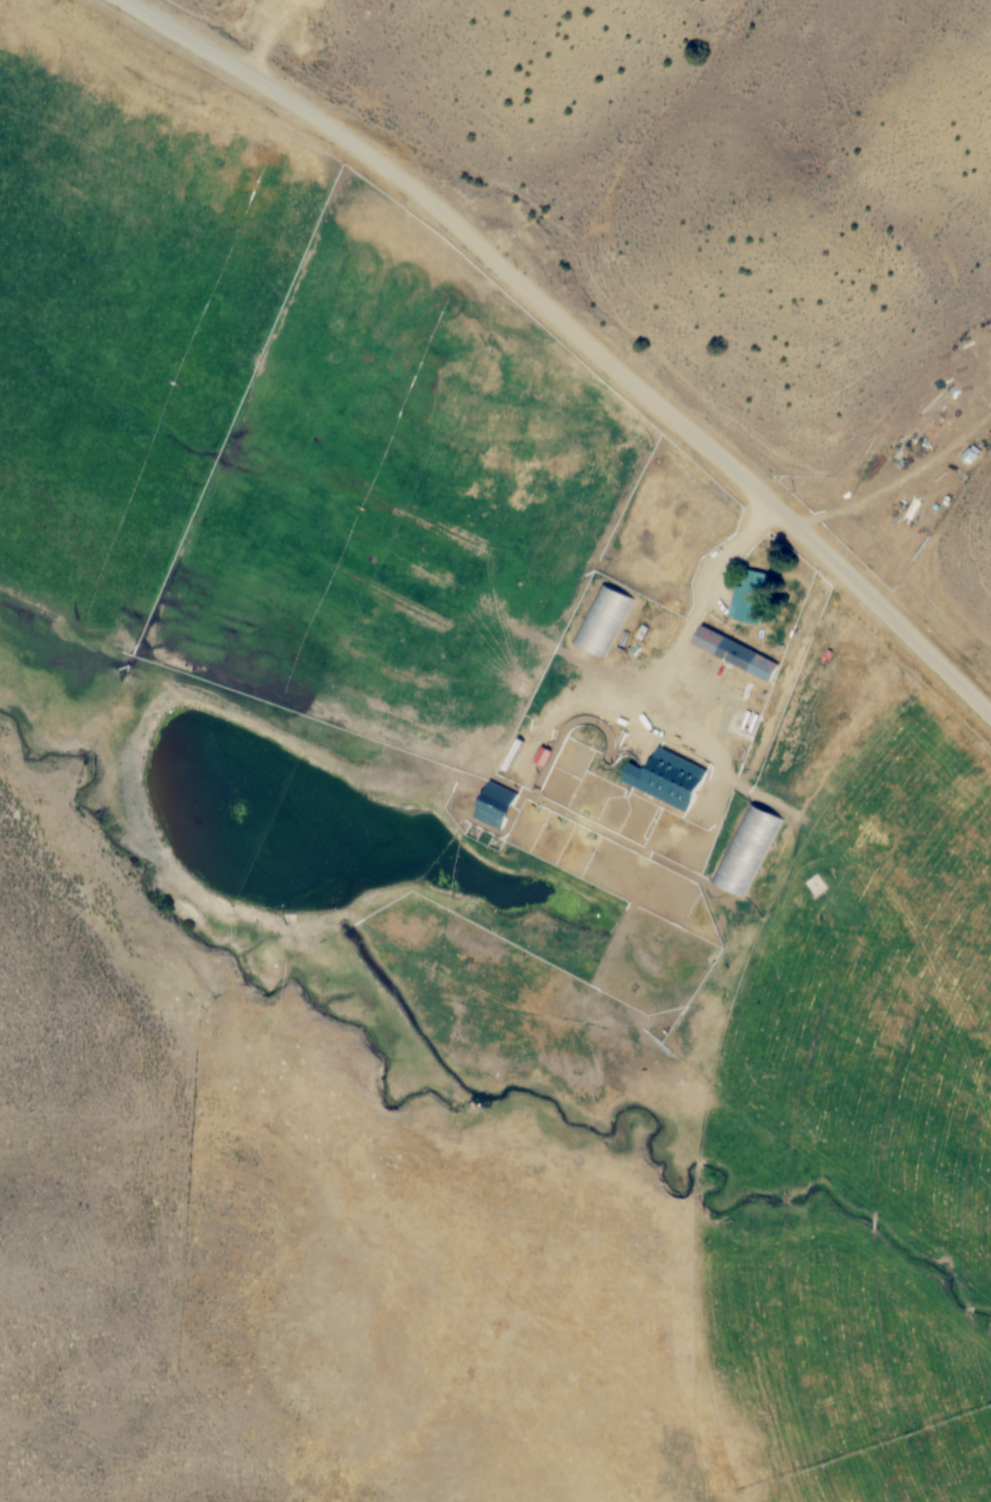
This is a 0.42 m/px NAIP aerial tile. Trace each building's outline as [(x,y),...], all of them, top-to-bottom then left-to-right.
[(766,576),(742,570),(730,620),(754,626),(766,576)] [(575,646),(608,660),(633,600),(600,586),(575,646)] [(699,628),(691,648),(771,683),(780,663),(699,628)] [(690,814),(710,770),(698,765),(700,759),(662,742),(648,772),(630,764),(621,783),(690,814)] [(506,797),(500,813),(509,817),(516,801),(506,797)] [(713,885),(747,900),(782,819),(749,804),(713,885)]
